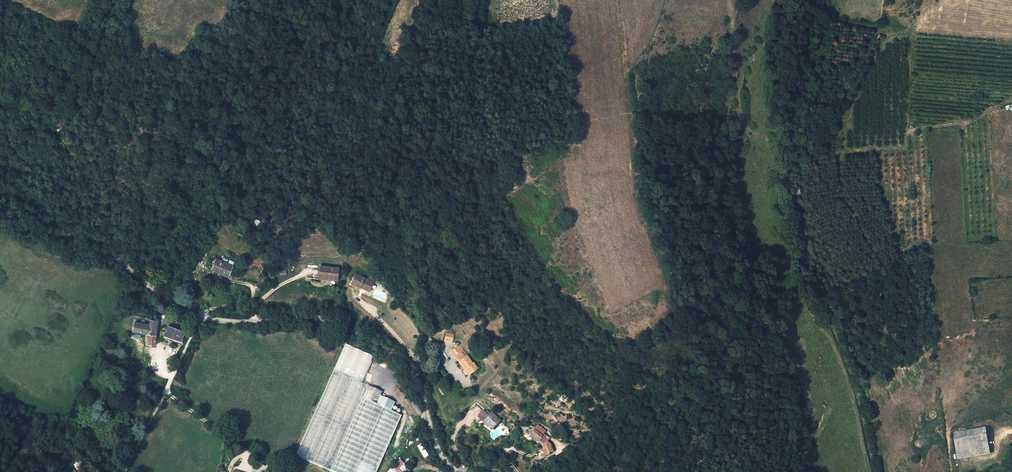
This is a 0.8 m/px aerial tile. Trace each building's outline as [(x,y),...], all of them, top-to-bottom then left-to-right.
[(260,222),(254,217),(251,220),(257,225),(260,222)] [(232,266),(216,259),(212,269),(228,276),(232,266)] [(292,271),(292,266),(282,267),(283,276),(289,275),(289,271),(292,271)] [(318,270),(317,281),(335,283),(337,272),(318,270)] [(361,285),(370,289),(374,281),(356,273),(351,283),(360,287),(361,285)] [(146,334),(147,344),(155,345),(155,337),(157,321),(154,321),(150,320),(149,324),(134,322),(132,331),(146,334)] [(181,341),(184,332),(167,326),(164,335),(181,341)] [(452,336),(445,334),(443,341),(450,343),(452,336)] [(450,350),(454,355),(460,351),(457,346),(450,350)] [(462,350),(460,351),(454,355),(459,361),(460,361),(465,368),(464,369),(468,374),(477,368),(473,362),(472,363),(462,350)] [(361,401),(366,390),(331,374),(294,459),(323,471),(329,471),(361,401)] [(370,391),(366,390),(361,401),(364,403),(370,391)] [(380,396),(370,391),(364,403),(374,407),(379,399),(380,396)] [(379,399),(374,407),(364,403),(361,401),(329,471),(376,471),(400,419),(390,414),(393,406),(379,399)] [(490,412),(488,414),(486,412),(484,410),(479,416),(484,421),(483,422),(487,426),(490,424),(492,427),(495,424),(498,420),(500,419),(493,412),(491,414),(490,412)] [(532,427),(526,434),(530,436),(529,437),(537,444),(539,441),(541,442),(543,446),(548,444),(546,439),(547,437),(544,435),(546,432),(537,426),(535,429),(532,427)] [(958,458),(990,453),(986,427),(954,432),(958,458)] [(543,446),(542,446),(543,450),(539,451),(541,456),(548,453),(548,452),(552,451),(550,446),(548,444),(543,446)] [(73,465),(79,471),(81,471),(83,471),(77,463),(73,465)] [(404,463),(395,471),(402,471),(407,467),(404,463)]
